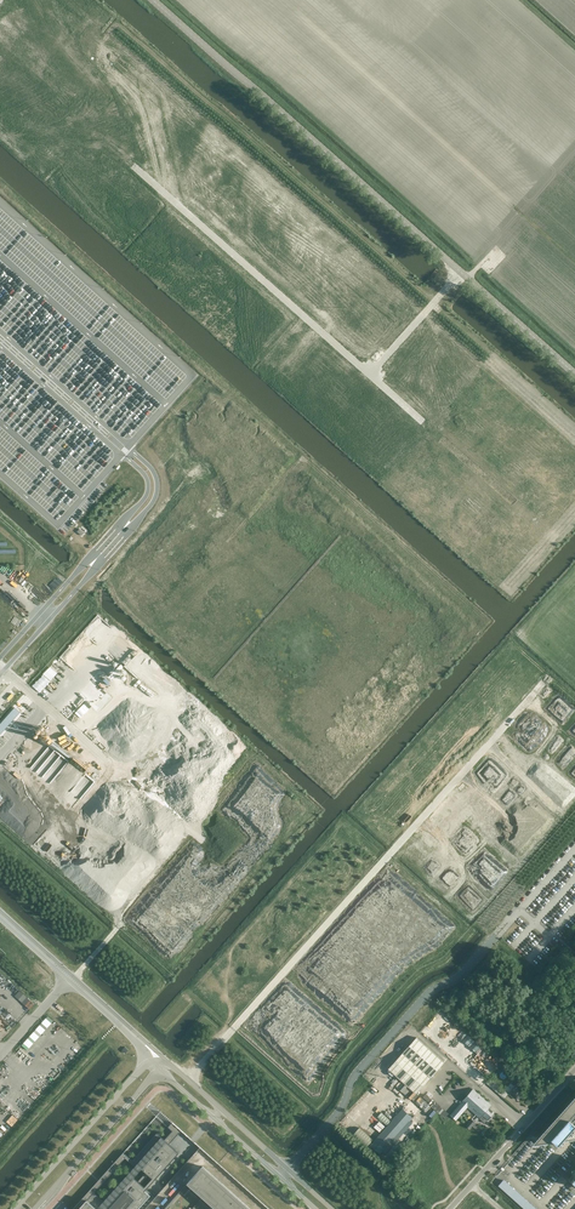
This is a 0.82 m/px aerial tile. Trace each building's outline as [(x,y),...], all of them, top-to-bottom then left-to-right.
[(30,1009),(35,1003),(20,989),(15,994),(30,1009)] [(28,1038),(33,1043),(48,1028),(42,1022),(28,1038)] [(415,1094),(444,1062),(416,1037),(388,1069),(415,1094)] [(532,1068),(529,1071),(540,1081),(545,1075),(536,1067),(534,1070),(532,1068)] [(534,1087),(540,1081),(529,1071),(524,1077),(534,1087)] [(490,1078),(486,1083),(505,1099),(509,1094),(490,1078)] [(524,1091),(521,1088),(523,1085),(519,1082),(517,1085),(518,1085),(509,1094),(511,1095),(511,1094),(517,1099),(524,1091)] [(474,1089),(457,1108),(451,1115),(456,1120),(468,1107),(482,1119),(481,1120),(485,1123),(495,1112),(489,1108),(492,1105),(474,1089)] [(432,1116),(437,1110),(446,1117),(450,1113),(435,1101),(436,1099),(430,1094),(425,1099),(420,1096),(415,1102),(432,1116)] [(532,1146),(542,1144),(545,1147),(548,1143),(553,1142),(557,1146),(562,1141),(574,1139),(574,1126),(572,1123),(574,1120),(574,1097),(532,1146)] [(380,1154),(383,1151),(385,1152),(411,1123),(409,1121),(412,1117),(402,1109),(396,1116),(390,1111),(388,1114),(393,1119),(385,1128),(380,1123),(375,1128),(380,1133),(370,1145),(380,1154)] [(469,1129),(475,1123),(472,1120),(466,1126),(469,1129)] [(156,1198),(146,1190),(179,1154),(170,1146),(181,1131),(172,1123),(168,1128),(172,1132),(164,1141),(156,1134),(130,1162),(134,1167),(103,1202),(93,1193),(79,1208),(146,1208),(156,1198)] [(367,1134),(362,1138),(367,1144),(372,1140),(367,1134)] [(203,1167),(187,1184),(202,1198),(215,1208),(250,1208),(203,1167)] [(498,1187),(523,1208),(536,1208),(504,1180),(498,1187)]
